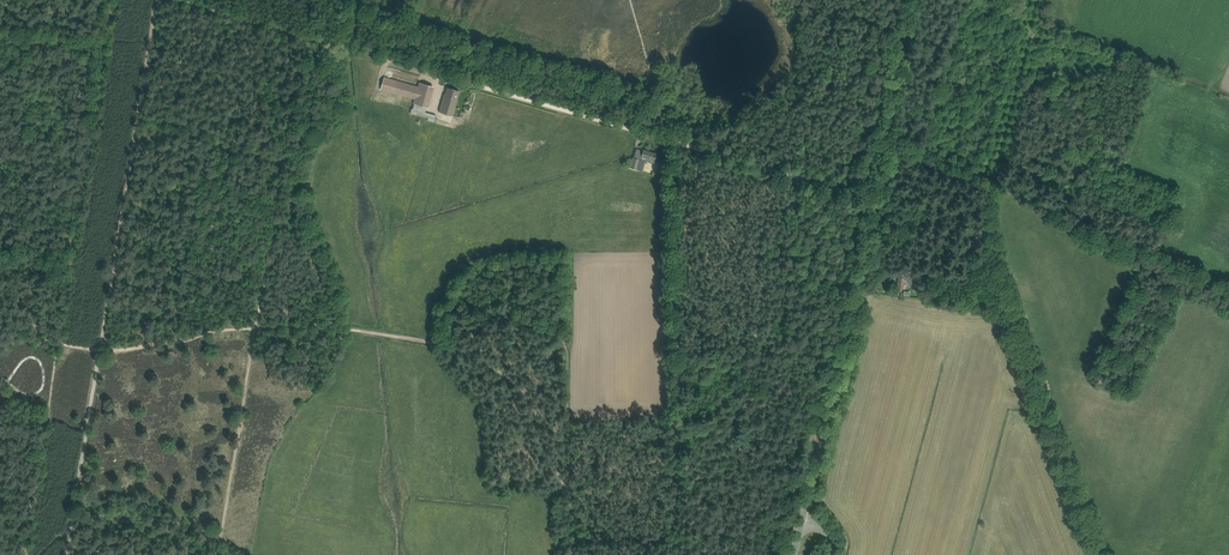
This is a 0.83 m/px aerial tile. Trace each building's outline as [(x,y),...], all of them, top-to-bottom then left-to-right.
[(429,109),(435,87),(419,82),(418,86),(384,77),(381,89),(415,99),(413,104),(415,104),(413,110),(409,108),(411,101),(400,98),(396,110),(428,119),(427,121),(434,123),(436,116),(426,113),(427,108),(429,109)] [(444,95),(439,112),(452,116),(459,91),(448,88),(446,95),(444,95)] [(636,149),(634,158),(641,160),(642,156),(655,160),(657,154),(643,150),(643,151),(636,149)] [(634,158),(631,168),(638,171),(641,160),(634,158)] [(910,275),(910,273),(895,272),(895,276),(898,277),(896,291),(901,292),(901,289),(903,289),(904,280),(906,279),(910,284),(915,280),(911,275),(910,275)]
